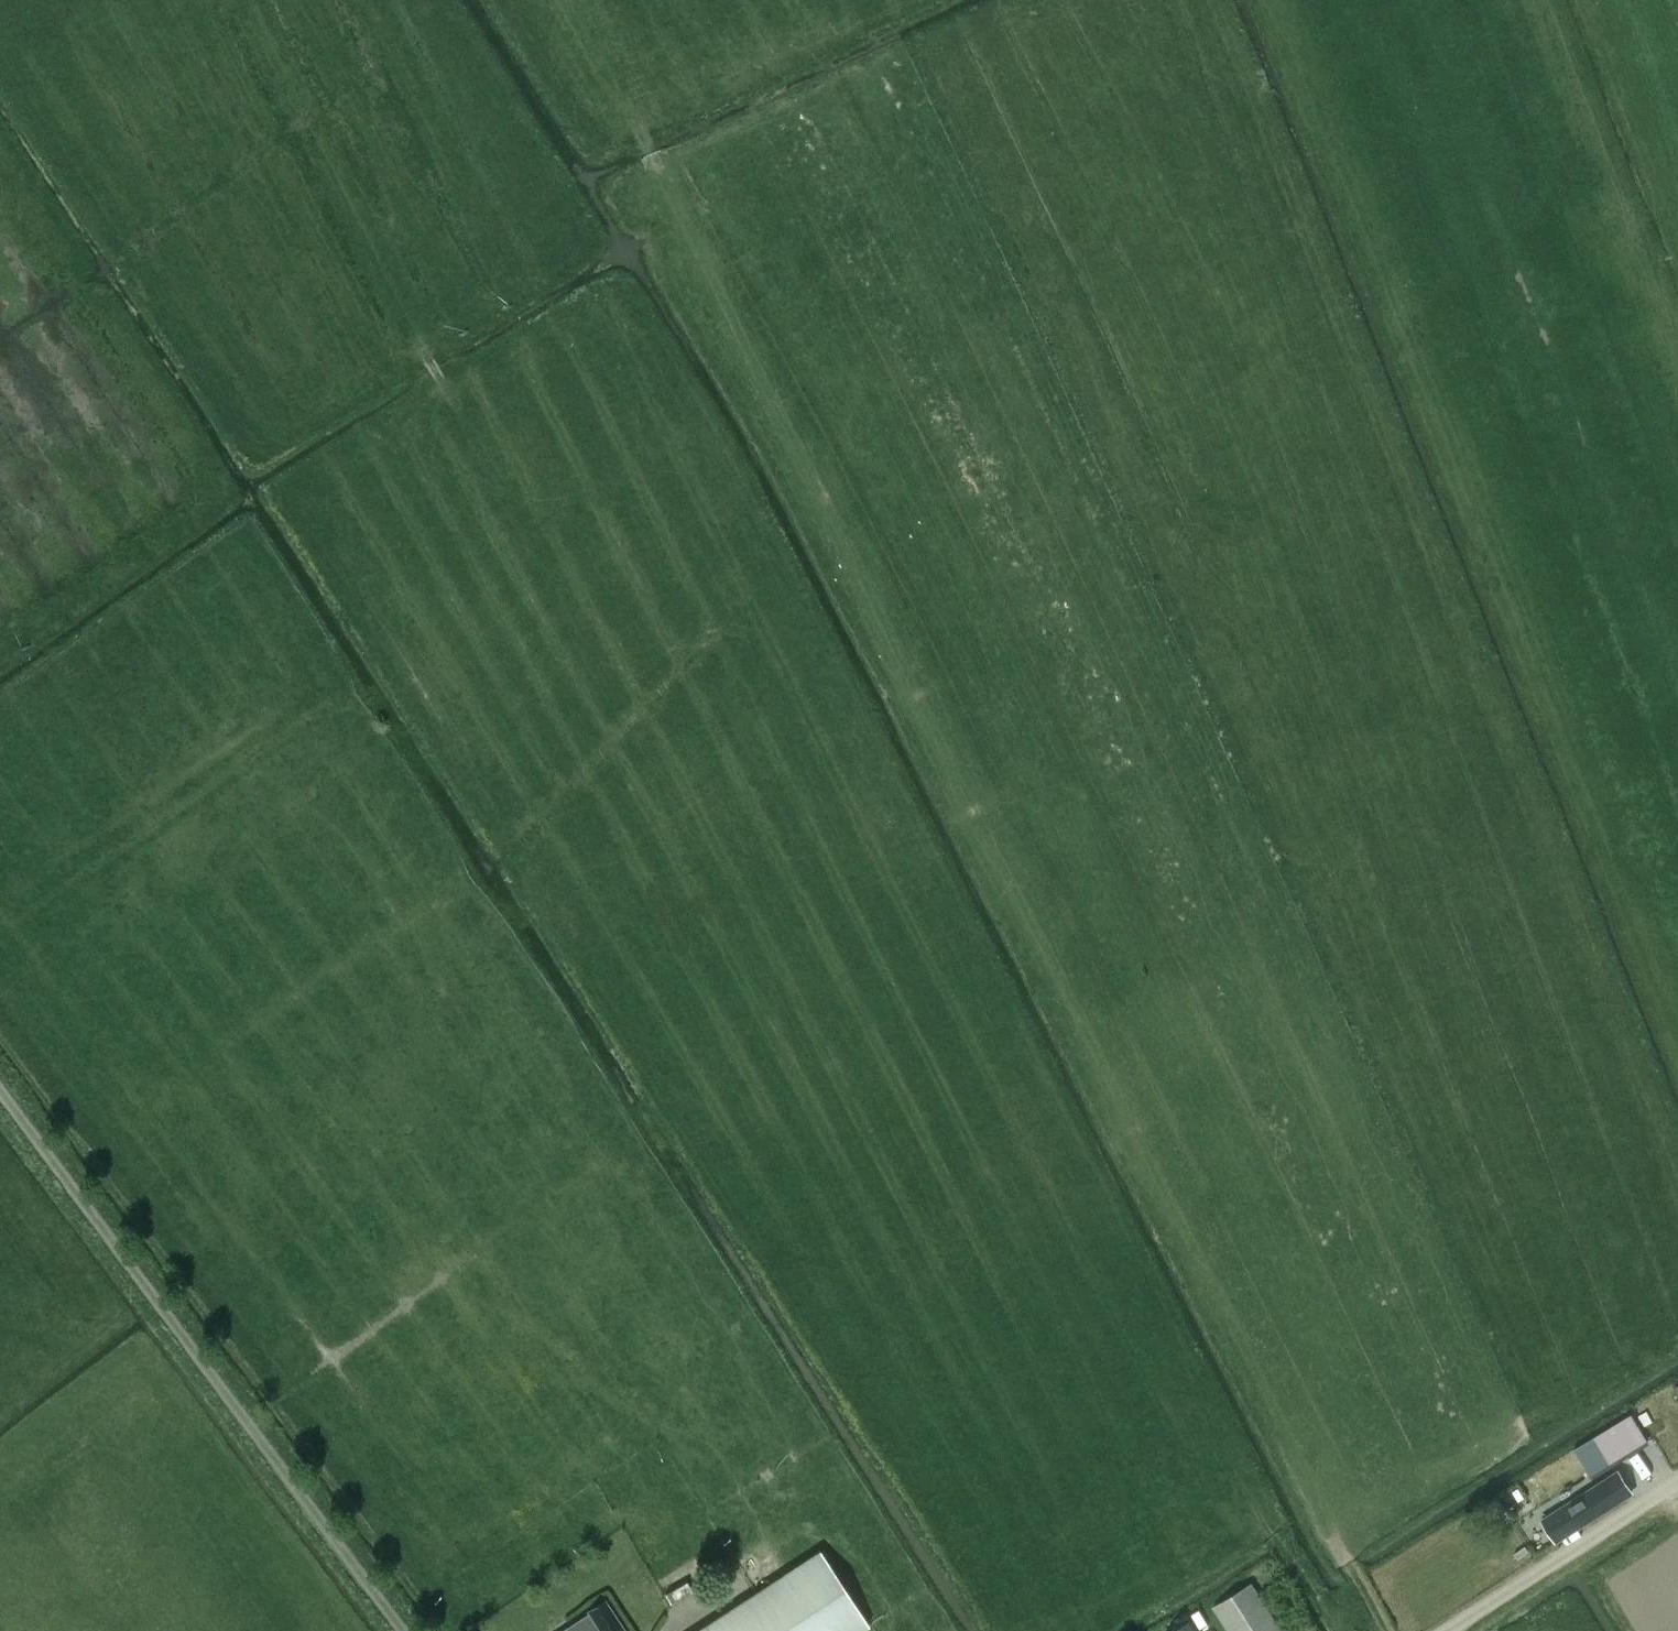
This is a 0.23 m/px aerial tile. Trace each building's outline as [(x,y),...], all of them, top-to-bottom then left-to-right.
[(1630,1414),(1573,1449),(1588,1476),(1647,1441),(1630,1414)] [(1618,1473),(1543,1520),(1556,1540),(1631,1493),(1618,1473)] [(821,1557),(704,1630),(868,1630),(821,1557)] [(1227,1630),(1283,1630),(1251,1582),(1212,1607),(1227,1630)] [(605,1603),(588,1614),(599,1630),(598,1630),(622,1630),(605,1603)] [(1188,1623),(1175,1630),(1207,1630),(1199,1618),(1189,1624),(1188,1623)]
